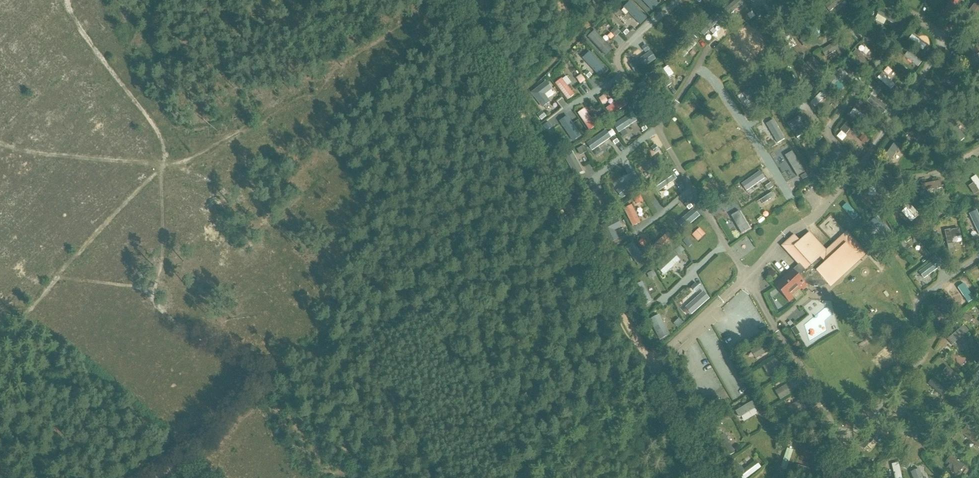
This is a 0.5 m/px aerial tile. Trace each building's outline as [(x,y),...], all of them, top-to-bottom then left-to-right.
[(831,3),(839,11),(851,0),(834,0),(831,3)] [(645,25),(652,18),(634,1),(626,8),(645,25)] [(769,14),(763,8),(758,12),(764,18),(769,14)] [(888,8),(884,15),(897,22),(901,15),(888,8)] [(650,36),(661,28),(656,22),(645,30),(650,36)] [(670,22),(665,26),(670,32),(675,28),(670,22)] [(747,27),(732,34),(737,44),(742,42),(745,49),(755,45),(747,27)] [(593,39),(611,60),(618,54),(600,33),(593,39)] [(928,56),(923,52),(920,56),(925,60),(928,56)] [(923,69),(927,63),(912,53),(908,58),(923,69)] [(588,61),(591,64),(589,65),(605,82),(613,75),(595,55),(588,61)] [(668,62),(663,67),(672,75),(677,69),(668,62)] [(832,78),(837,83),(850,68),(845,63),(832,78)] [(595,76),(590,79),(593,85),(598,81),(595,76)] [(588,89),(593,84),(586,77),(581,82),(588,89)] [(552,101),(560,95),(555,88),(540,99),(552,114),(558,109),(552,101)] [(656,106),(664,101),(660,95),(653,99),(656,106)] [(697,97),(694,105),(699,107),(703,100),(697,97)] [(832,119),(848,133),(852,128),(846,123),(853,116),(849,113),(852,109),(846,103),(832,119)] [(617,107),(611,111),(615,117),(621,114),(617,107)] [(728,109),(723,113),(728,120),(733,116),(728,109)] [(546,116),(542,111),(537,115),(541,120),(546,116)] [(583,120),(593,124),(596,117),(586,113),(583,120)] [(767,115),(763,118),(772,129),(776,125),(767,115)] [(640,117),(621,131),(627,138),(641,128),(639,125),(643,122),(640,117)] [(552,128),(549,122),(543,126),(547,132),(552,128)] [(810,138),(815,144),(822,138),(817,132),(810,138)] [(795,137),(799,141),(804,137),(800,133),(795,137)] [(679,139),(682,145),(691,140),(688,135),(679,139)] [(720,135),(713,139),(718,150),(725,146),(720,135)] [(655,145),(651,148),(655,153),(659,150),(655,145)] [(790,148),(779,156),(785,163),(795,155),(790,148)] [(729,162),(737,159),(734,149),(725,152),(729,162)] [(691,156),(698,165),(706,160),(699,150),(691,156)] [(579,156),(571,160),(583,182),(590,178),(579,156)] [(754,161),(750,163),(754,169),(758,167),(754,161)] [(707,163),(698,169),(704,179),(714,173),(707,163)] [(630,167),(625,171),(629,175),(634,171),(630,167)] [(717,186),(710,188),(713,199),(720,197),(717,186)] [(634,199),(637,204),(643,201),(641,195),(634,199)] [(782,197),(776,201),(781,209),(788,205),(782,197)] [(764,218),(773,213),(766,203),(758,208),(764,218)] [(736,219),(730,224),(738,233),(744,228),(736,219)] [(699,228),(692,235),(698,242),(705,235),(699,228)] [(824,253),(807,234),(799,241),(796,237),(786,246),(793,254),(792,255),(799,264),(775,286),(786,298),(798,287),(801,290),(807,285),(804,281),(826,282),(830,287),(867,254),(852,238),(828,260),(823,254),(824,253)] [(643,238),(638,242),(642,247),(646,243),(643,238)] [(686,238),(683,241),(689,248),(693,245),(686,238)] [(685,250),(680,246),(675,251),(679,255),(685,250)] [(679,256),(664,271),(671,279),(687,264),(679,256)] [(653,271),(647,274),(650,280),(656,277),(653,271)] [(696,283),(691,287),(696,293),(701,288),(696,283)] [(964,301),(966,304),(974,299),(972,296),(964,301)] [(655,322),(663,334),(671,329),(663,317),(655,322)] [(796,336),(800,334),(795,327),(791,329),(796,336)] [(761,362),(774,357),(770,346),(757,351),(761,362)] [(784,363),(769,370),(773,377),(788,370),(784,363)] [(794,385),(781,391),(785,401),(798,395),(794,385)] [(905,397),(896,411),(902,415),(912,401),(905,397)] [(741,410),(745,421),(764,414),(760,403),(741,410)] [(952,451),(948,459),(956,463),(960,455),(952,451)] [(745,476),(746,477),(757,477),(766,471),(760,464),(745,476)]
